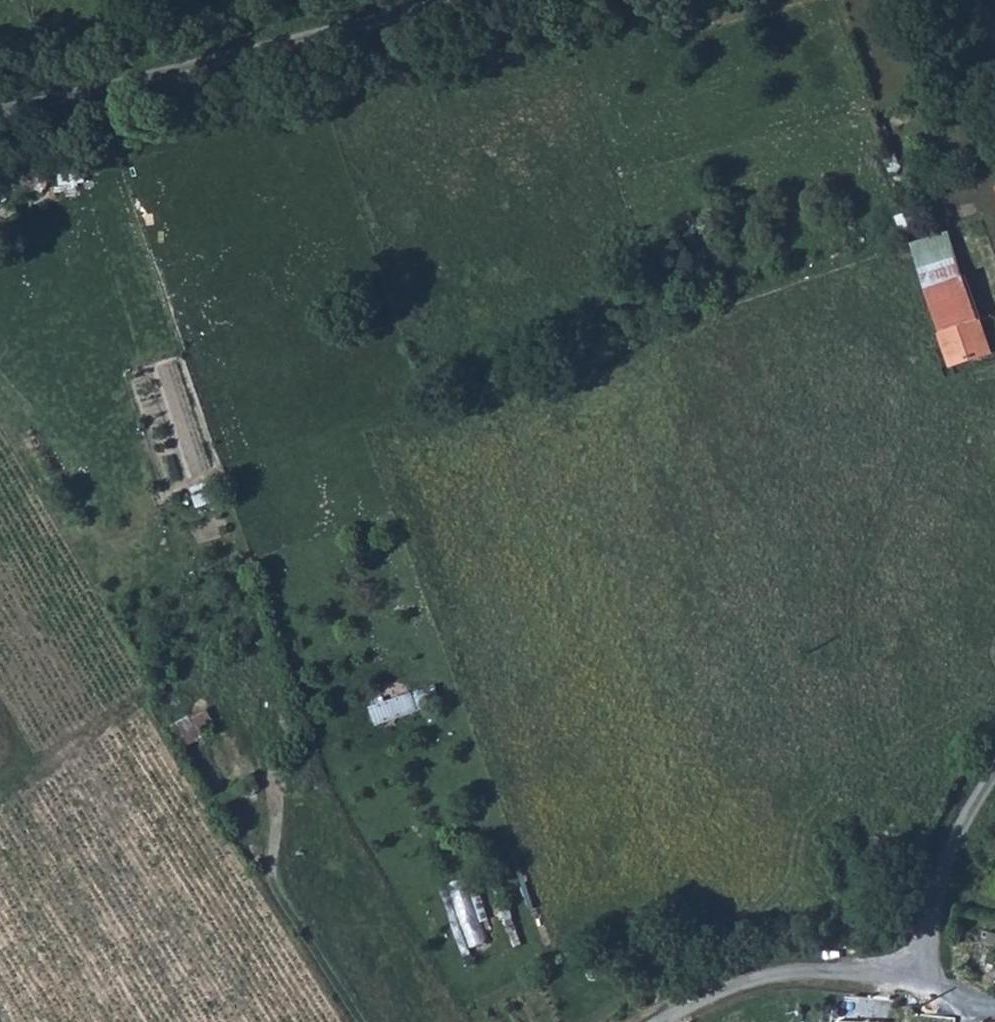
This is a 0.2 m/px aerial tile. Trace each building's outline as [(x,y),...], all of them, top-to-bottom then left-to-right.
[(953,368),(993,354),(981,320),(941,334),(953,368)] [(213,723),(209,713),(179,727),(190,749),(212,738),(206,726),(213,723)] [(474,951),(501,941),(478,876),(450,886),(474,951)]
